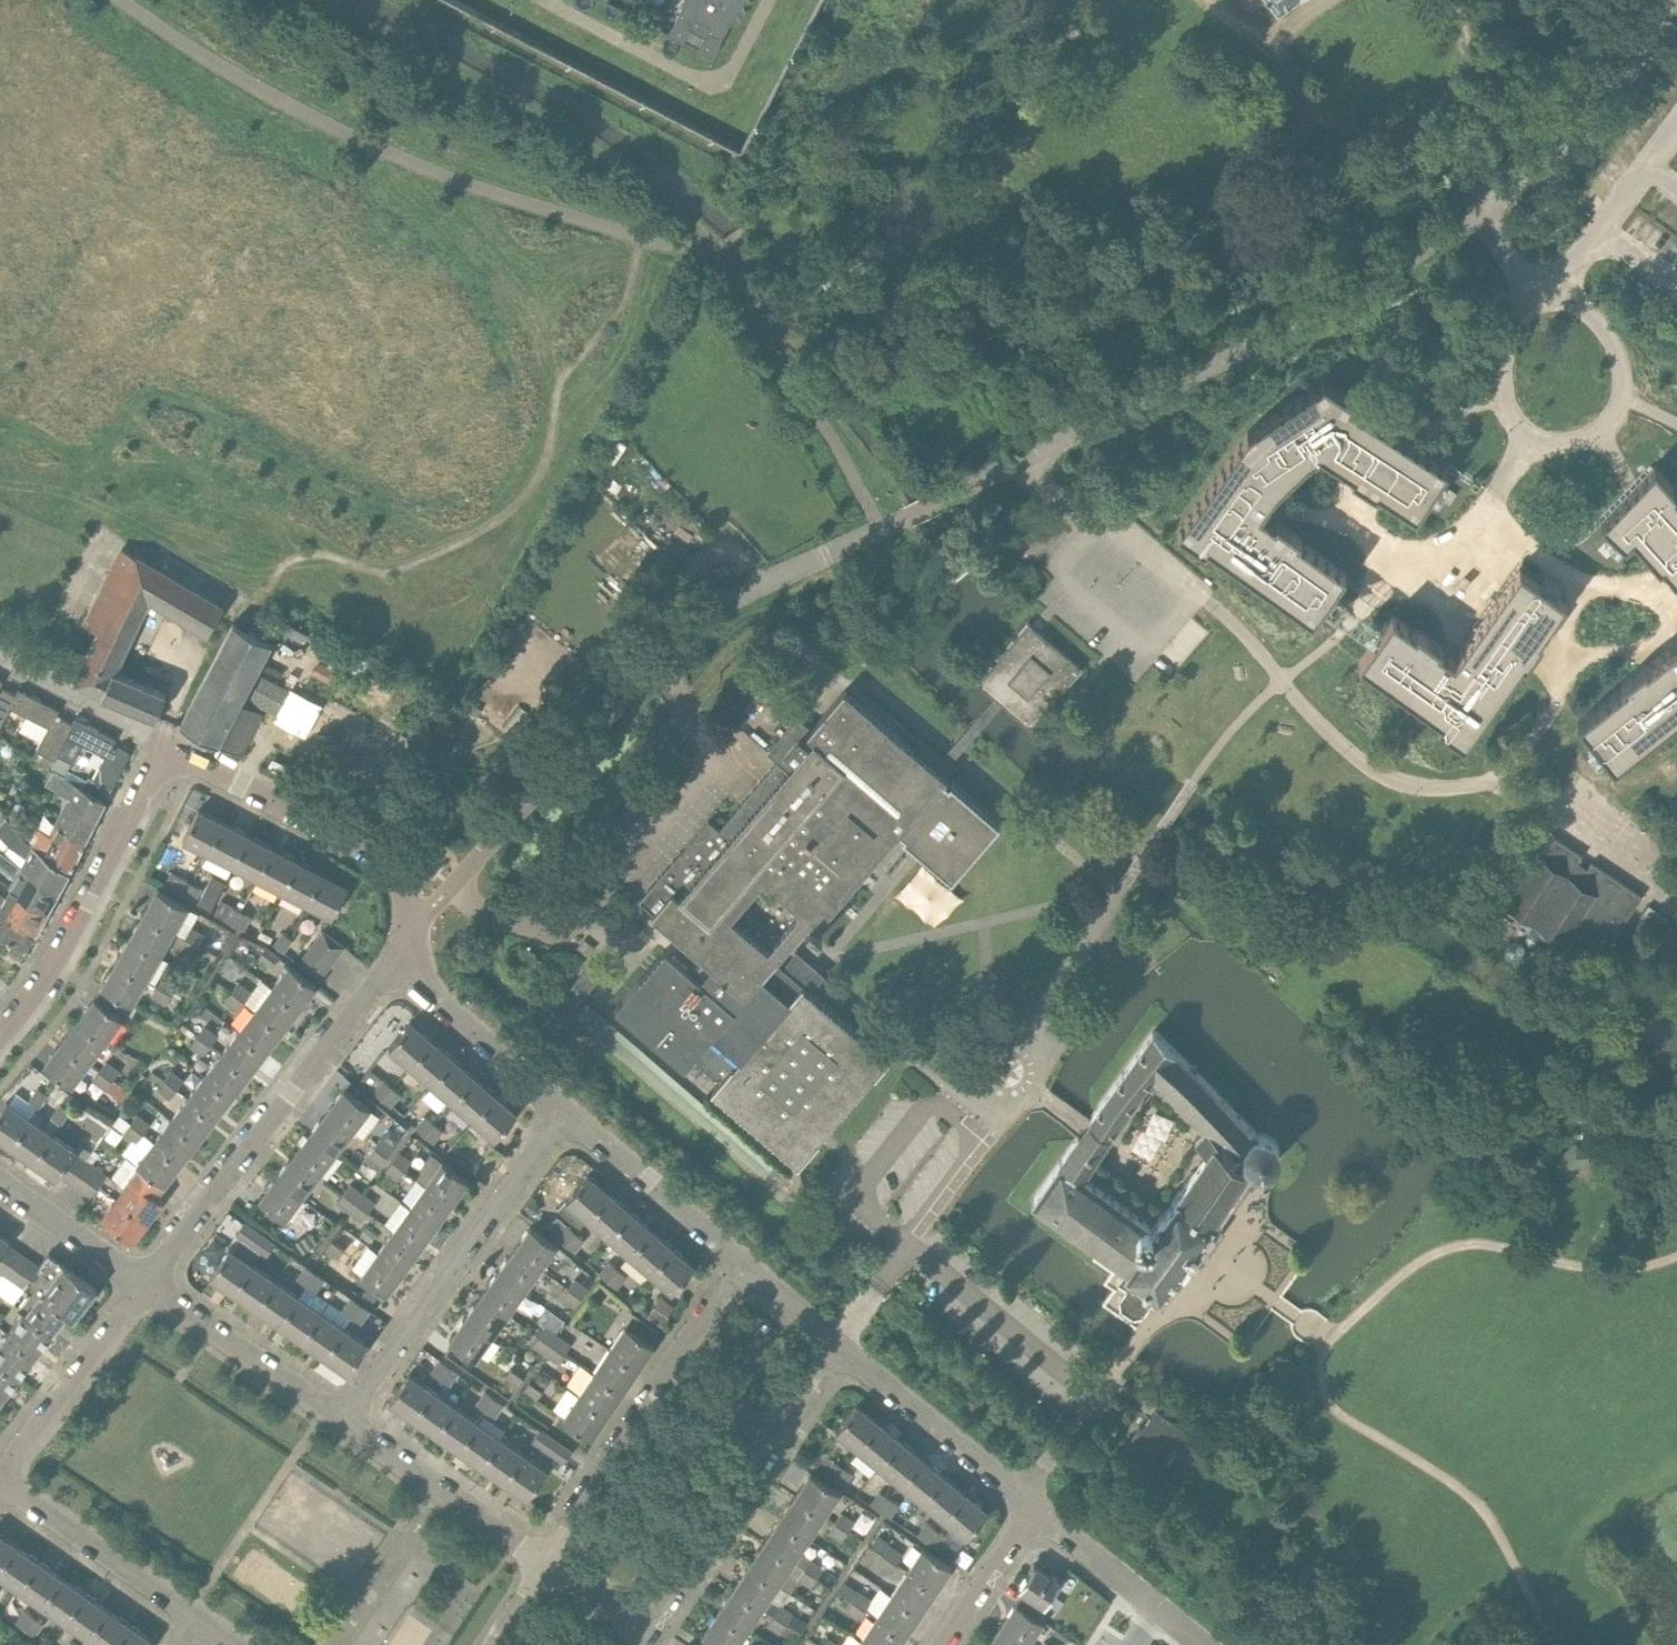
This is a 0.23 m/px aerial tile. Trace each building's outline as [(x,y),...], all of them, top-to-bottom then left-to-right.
[(685,0),(668,35),(712,58),(730,23),(740,20),(738,12),(746,10),(743,3),(751,0),(685,0)] [(1277,12),(1293,0),(1269,0),(1277,12)] [(1247,432),(1177,530),(1204,550),(1207,545),(1312,620),(1323,605),(1334,612),(1343,599),(1336,593),(1334,597),(1330,595),(1346,573),(1299,540),(1301,537),(1277,520),(1275,523),(1261,513),(1276,491),(1305,463),(1320,453),(1353,474),(1351,477),(1376,493),(1377,490),(1416,515),(1430,494),(1437,498),(1446,484),(1439,479),(1447,467),(1351,404),(1354,400),(1324,380),(1247,432)] [(1676,494),(1676,491),(1654,465),(1601,521),(1611,531),(1605,538),(1618,549),(1623,543),(1625,544),(1632,536),(1659,567),(1662,565),(1676,582),(1676,495),(1676,494)] [(99,631),(93,644),(75,682),(102,695),(156,717),(166,692),(117,672),(151,600),(208,633),(223,607),(123,548),(84,624),(99,631)] [(1374,641),(1359,662),(1440,720),(1437,725),(1464,744),(1522,662),(1525,664),(1542,640),(1540,638),(1566,601),(1554,592),(1559,585),(1545,576),(1541,582),(1519,567),(1454,659),(1440,649),(1442,647),(1417,629),(1416,632),(1392,615),(1377,636),(1374,634),(1380,625),(1373,620),(1363,633),(1374,641)] [(272,643),(233,623),(179,725),(219,745),(240,756),(262,713),(241,702),(272,643)] [(999,702),(1030,729),(1082,669),(1028,623),(976,683),(999,702)] [(1578,722),(1594,742),(1587,747),(1597,761),(1605,756),(1614,767),(1676,717),(1676,643),(1646,668),(1644,665),(1621,684),(1623,686),(1578,722)] [(10,707),(16,694),(4,688),(3,691),(0,690),(0,728),(10,707)] [(67,736),(72,723),(60,717),(59,720),(55,718),(59,710),(18,689),(16,694),(10,707),(48,727),(36,750),(55,760),(59,753),(67,736)] [(629,993),(616,1008),(636,1025),(682,1064),(690,1055),(721,1081),(712,1091),(798,1165),(819,1141),(817,1139),(824,1131),(873,1075),(874,1076),(888,1060),(803,986),(793,978),(796,974),(799,971),(803,966),(798,962),(793,958),(786,966),(783,970),(774,962),(806,925),(807,926),(805,929),(818,940),(822,935),(815,929),(897,834),(898,835),(900,833),(903,836),(901,839),(922,857),(950,881),(1000,824),(950,782),(948,785),(945,781),(947,779),(941,774),(934,768),(844,691),(812,729),(800,719),(770,754),(788,769),(763,799),(729,838),(709,820),(639,901),(653,913),(651,916),(653,917),(658,922),(698,956),(688,969),(665,950),(663,952),(629,993)] [(72,723),(67,736),(59,753),(72,760),(81,743),(103,755),(92,778),(111,788),(130,753),(117,746),(116,749),(112,747),(116,739),(75,718),(72,723)] [(34,755),(33,756),(52,767),(55,760),(36,750),(34,755)] [(52,767),(66,774),(72,760),(59,753),(55,760),(52,767)] [(54,822),(86,839),(106,800),(83,788),(53,772),(46,785),(67,797),(54,822)] [(88,777),(83,788),(106,800),(111,788),(92,778),(88,777)] [(28,845),(35,830),(21,823),(24,821),(13,809),(3,818),(28,845)] [(183,840),(208,853),(224,822),(199,809),(183,840)] [(44,814),(35,830),(28,845),(70,873),(86,839),(54,822),(50,820),(44,814)] [(25,857),(21,865),(59,892),(70,873),(28,845),(5,821),(0,826),(0,838),(7,846),(25,857)] [(208,853),(233,866),(249,835),(224,822),(208,853)] [(233,866),(258,879),(273,848),(249,835),(233,866)] [(1636,898),(1545,838),(1483,928),(1507,946),(1503,953),(1575,998),(1636,898)] [(258,879),(282,891),(298,861),(273,848),(258,879)] [(59,892),(21,865),(0,851),(0,867),(14,877),(8,887),(10,888),(49,910),(59,892)] [(282,891),(307,904),(323,874),(298,861),(282,891)] [(928,862),(901,892),(941,927),(967,898),(928,862)] [(323,874),(307,904),(332,917),(348,887),(323,874)] [(174,892),(184,898),(192,883),(182,878),(174,892)] [(184,898),(195,903),(203,889),(192,883),(184,898)] [(49,910),(10,888),(6,896),(0,892),(0,909),(11,916),(13,918),(36,932),(49,910)] [(144,915),(174,932),(189,907),(158,890),(144,915)] [(223,920),(233,925),(242,911),(231,905),(223,920)] [(36,932),(13,918),(11,916),(0,909),(0,933),(24,952),(36,932)] [(233,925),(244,931),(252,917),(242,911),(233,925)] [(130,939),(161,956),(174,932),(144,915),(130,939)] [(185,938),(200,946),(206,935),(191,927),(185,938)] [(344,947),(322,930),(314,941),(336,958),(344,947)] [(274,945),(284,953),(294,940),(293,940),(293,939),(283,932),(274,945)] [(179,949),(193,957),(200,946),(185,938),(179,949)] [(116,963),(147,981),(161,956),(130,939),(116,963)] [(328,968),(336,958),(314,941),(306,951),(328,968)] [(258,957),(272,967),(279,957),(266,947),(258,957)] [(319,980),(328,968),(306,951),(298,963),(319,980)] [(606,971),(595,960),(557,1002),(569,1013),(606,971)] [(100,993),(123,1008),(127,1001),(133,1005),(147,981),(116,963),(102,987),(103,988),(100,993)] [(271,987),(300,1009),(317,985),(289,964),(271,987)] [(158,986),(172,994),(176,987),(178,984),(163,976),(158,986)] [(232,992),(245,1002),(252,992),(239,983),(232,992)] [(152,997),(166,1005),(172,994),(158,986),(152,997)] [(283,1031),(300,1009),(271,987),(254,1009),(283,1031)] [(238,1012),(245,1002),(232,992),(224,1002),(238,1012)] [(78,1020),(107,1042),(124,1019),(119,1015),(123,1008),(100,993),(96,999),(95,998),(78,1020)] [(265,1053),(283,1031),(254,1009),(237,1032),(265,1053)] [(90,1064),(107,1042),(78,1020),(61,1043),(90,1064)] [(388,1048),(410,1066),(432,1040),(411,1022),(388,1048)] [(198,1036),(211,1046),(218,1037),(205,1027),(198,1036)] [(1223,1229),(1213,1223),(1248,1169),(1247,1169),(1249,1168),(1250,1169),(1253,1171),(1259,1171),(1263,1171),(1266,1170),(1269,1170),(1273,1167),(1274,1165),(1279,1159),(1279,1157),(1280,1154),(1279,1148),(1278,1145),(1275,1139),(1271,1136),(1266,1134),(1263,1133),(1260,1133),(1258,1133),(1176,1051),(1151,1029),(1099,1102),(1086,1122),(1082,1127),(1056,1163),(1057,1163),(1030,1201),(1123,1269),(1118,1277),(1122,1280),(1120,1284),(1125,1287),(1118,1297),(1119,1309),(1125,1313),(1132,1318),(1142,1314),(1156,1294),(1159,1297),(1174,1274),(1185,1282),(1199,1262),(1200,1263),(1209,1250),(1207,1249),(1223,1229)] [(249,1074),(265,1053),(237,1032),(221,1053),(249,1074)] [(204,1055),(211,1046),(198,1036),(191,1045),(204,1055)] [(410,1066),(431,1084),(453,1058),(432,1040),(410,1066)] [(90,1064),(61,1043),(44,1065),(73,1087),(90,1064)] [(232,1097),(249,1074),(221,1053),(204,1075),(232,1097)] [(431,1084),(452,1103),(475,1077),(453,1058),(431,1084)] [(125,1088),(131,1080),(120,1072),(120,1071),(107,1061),(101,1069),(114,1079),(125,1088)] [(106,1090),(114,1079),(101,1069),(92,1080),(106,1090)] [(361,1082),(373,1091),(383,1080),(371,1070),(361,1082)] [(165,1080),(178,1090),(184,1080),(171,1071),(165,1080)] [(215,1118),(232,1097),(204,1075),(187,1097),(215,1118)] [(452,1103),(473,1121),(496,1095),(475,1077),(452,1103)] [(383,1079),(383,1080),(373,1091),(382,1099),(393,1087),(383,1079)] [(171,1099),(178,1090),(165,1080),(157,1089),(171,1099)] [(382,1099),(391,1107),(401,1095),(393,1087),(382,1099)] [(29,1102),(39,1109),(48,1095),(38,1088),(29,1102)] [(328,1111),(354,1131),(371,1109),(345,1089),(328,1111)] [(496,1095),(473,1121),(495,1139),(517,1114),(496,1095)] [(198,1141),(215,1118),(187,1097),(169,1120),(198,1141)] [(11,1148),(30,1120),(7,1103),(0,1113),(0,1141),(11,1148)] [(51,1117),(62,1124),(71,1111),(60,1104),(51,1117)] [(337,1154),(354,1131),(328,1111),(310,1133),(337,1154)] [(130,1124),(144,1133),(151,1124),(137,1114),(130,1124)] [(415,1128),(424,1136),(435,1123),(426,1116),(415,1128)] [(35,1165),(54,1136),(34,1122),(30,1120),(11,1148),(35,1165)] [(152,1142),(181,1163),(198,1141),(169,1120),(152,1142)] [(424,1136),(433,1143),(443,1131),(435,1123),(424,1136)] [(136,1143),(144,1133),(130,1124),(123,1134),(136,1143)] [(320,1176),(337,1154),(310,1133),(293,1156),(320,1176)] [(56,1180),(59,1176),(75,1153),(76,1152),(54,1136),(35,1165),(56,1180)] [(374,1147),(387,1157),(394,1147),(381,1138),(374,1147)] [(136,1164),(138,1166),(164,1186),(181,1163),(152,1142),(136,1164)] [(380,1167),(387,1157),(374,1147),(367,1157),(380,1167)] [(59,1176),(70,1183),(85,1160),(75,1153),(59,1176)] [(393,1160),(406,1170),(412,1162),(398,1153),(393,1160)] [(276,1178),(303,1198),(320,1176),(293,1156),(276,1178)] [(473,1175),(479,1166),(466,1157),(460,1165),(473,1175)] [(70,1183),(80,1190),(96,1168),(85,1160),(70,1183)] [(402,1176),(406,1170),(393,1160),(385,1171),(398,1180),(402,1176)] [(426,1184),(453,1203),(469,1180),(442,1161),(426,1184)] [(116,1197),(147,1222),(164,1200),(157,1194),(164,1186),(138,1166),(123,1185),(110,1174),(107,1176),(101,1184),(118,1196),(116,1197)] [(80,1190),(91,1198),(101,1184),(107,1176),(96,1168),(80,1190)] [(566,1201),(587,1219),(609,1193),(588,1174),(566,1201)] [(303,1198),(276,1178),(259,1200),(286,1221),(303,1198)] [(133,1240),(147,1222),(116,1197),(118,1196),(101,1184),(91,1198),(86,1205),(101,1216),(101,1217),(133,1240)] [(356,1203),(363,1193),(351,1184),(344,1193),(356,1203)] [(436,1226),(453,1203),(426,1184),(409,1207),(436,1226)] [(349,1212),(356,1203),(344,1193),(336,1203),(349,1212)] [(356,1203),(368,1212),(376,1203),(363,1193),(356,1203)] [(587,1219),(608,1237),(630,1211),(609,1193),(587,1219)] [(356,1203),(349,1212),(361,1222),(368,1212),(356,1203)] [(420,1249),(436,1226),(409,1207),(393,1230),(420,1249)] [(608,1237),(629,1256),(652,1229),(630,1211),(608,1237)] [(256,1248),(264,1236),(244,1223),(236,1234),(241,1237),(256,1248)] [(556,1237),(565,1245),(576,1233),(572,1229),(567,1225),(556,1237)] [(514,1250),(541,1269),(558,1246),(531,1227),(514,1250)] [(629,1256),(650,1274),(673,1248),(652,1229),(629,1256)] [(376,1253),(403,1272),(420,1249),(393,1230),(376,1253)] [(7,1244),(10,1240),(9,1240),(0,1233),(0,1254),(7,1244)] [(574,1253),(585,1241),(580,1237),(576,1233),(565,1245),(574,1253)] [(256,1248),(262,1251),(268,1255),(275,1245),(275,1244),(264,1236),(256,1248)] [(210,1276),(233,1292),(252,1264),(262,1251),(256,1248),(241,1237),(232,1250),(229,1248),(210,1276)] [(338,1260),(345,1250),(332,1240),(324,1249),(338,1260)] [(2,1274),(18,1251),(7,1244),(0,1254),(0,1272),(2,1274)] [(673,1248),(650,1274),(672,1292),(694,1266),(673,1248)] [(525,1292),(541,1269),(514,1250),(498,1273),(525,1292)] [(29,1258),(18,1251),(2,1274),(13,1281),(29,1258)] [(403,1272),(376,1253),(373,1251),(357,1272),(360,1274),(359,1275),(387,1295),(403,1272)] [(97,1288),(49,1253),(25,1290),(26,1290),(30,1292),(19,1306),(25,1311),(52,1333),(67,1313),(74,1318),(97,1288)] [(18,1284),(25,1290),(39,1266),(29,1258),(13,1281),(18,1284)] [(607,1281),(618,1269),(609,1261),(599,1273),(607,1281)] [(233,1292),(256,1308),(275,1280),(252,1264),(233,1292)] [(297,1279),(306,1286),(316,1272),(306,1265),(297,1279)] [(607,1281),(616,1289),(627,1277),(618,1269),(607,1281)] [(306,1286),(316,1293),(326,1279),(316,1272),(306,1286)] [(509,1315),(525,1292),(498,1273),(482,1295),(509,1315)] [(568,1288),(581,1298),(588,1288),(575,1279),(568,1288)] [(256,1308),(279,1324),(298,1296),(275,1280),(256,1308)] [(574,1308),(581,1298),(568,1288),(561,1298),(574,1308)] [(465,1318),(492,1338),(509,1315),(482,1295),(465,1318)] [(279,1324),(302,1341),(321,1312),(298,1296),(279,1324)] [(342,1310),(351,1317),(360,1304),(351,1297),(342,1310)] [(351,1317),(360,1323),(370,1310),(360,1304),(351,1317)] [(662,1325),(667,1316),(654,1307),(648,1316),(662,1325)] [(36,1354),(52,1333),(25,1311),(8,1333),(36,1354)] [(302,1341),(324,1356),(344,1328),(321,1312),(302,1341)] [(609,1347),(639,1367),(654,1344),(650,1342),(658,1331),(632,1314),(625,1325),(624,1325),(609,1347)] [(492,1338),(465,1318),(449,1341),(476,1361),(492,1338)] [(552,1344),(558,1334),(545,1326),(539,1335),(552,1344)] [(344,1328),(324,1356),(347,1372),(367,1344),(344,1328)] [(36,1354),(8,1333),(0,1343),(0,1362),(19,1376),(36,1354)] [(558,1334),(552,1344),(565,1354),(571,1344),(558,1334)] [(544,1354),(552,1344),(539,1335),(532,1345),(544,1354)] [(552,1344),(544,1354),(558,1364),(564,1354),(565,1354),(552,1344)] [(623,1391),(639,1367),(609,1347),(593,1371),(623,1391)] [(431,1373),(440,1379),(450,1366),(440,1360),(431,1373)] [(19,1376),(0,1362),(0,1395),(3,1397),(19,1376)] [(440,1379),(450,1386),(459,1373),(450,1366),(440,1379)] [(517,1387),(525,1378),(511,1368),(504,1378),(517,1387)] [(578,1394),(608,1414),(623,1391),(593,1371),(578,1394)] [(389,1402),(412,1418),(432,1390),(409,1374),(389,1402)] [(536,1401),(543,1391),(529,1381),(523,1391),(536,1401)] [(412,1418),(435,1434),(455,1406),(432,1390),(412,1418)] [(475,1404),(485,1411),(495,1397),(485,1391),(475,1404)] [(608,1414),(578,1394),(562,1418),(591,1438),(608,1414)] [(485,1411),(495,1418),(505,1404),(495,1397),(485,1411)] [(835,1431),(857,1449),(879,1422),(857,1405),(835,1431)] [(435,1434),(458,1450),(478,1422),(455,1406),(435,1434)] [(1172,1452),(1173,1452),(1176,1447),(1196,1462),(1209,1445),(1156,1407),(1110,1466),(1143,1491),(1172,1452)] [(458,1450),(481,1466),(501,1438),(478,1422),(458,1450)] [(857,1449),(878,1467),(900,1440),(879,1422),(857,1449)] [(564,1463),(572,1452),(540,1430),(532,1440),(564,1463)] [(481,1466),(504,1482),(524,1454),(501,1438),(481,1466)] [(878,1467),(900,1484),(922,1458),(900,1440),(878,1467)] [(524,1454),(504,1482),(527,1498),(547,1470),(524,1454)] [(900,1484),(922,1502),(944,1475),(922,1458),(900,1484)] [(824,1474),(834,1480),(843,1466),(833,1460),(824,1474)] [(834,1480),(844,1487),(853,1473),(843,1466),(834,1480)] [(795,1496),(825,1516),(841,1492),(811,1473),(795,1496)] [(922,1502),(944,1520),(965,1493),(944,1475),(922,1502)] [(870,1504),(880,1511),(889,1497),(880,1491),(870,1504)] [(965,1493),(944,1520),(965,1537),(987,1511),(965,1493)] [(810,1539),(825,1516),(795,1496),(780,1519),(810,1539)] [(880,1511),(890,1518),(899,1504),(889,1497),(880,1511)] [(834,1522),(848,1532),(855,1522),(841,1513),(834,1522)] [(794,1562),(810,1539),(780,1519),(764,1543),(794,1562)] [(841,1542),(848,1532),(834,1522),(828,1532),(841,1542)] [(917,1535),(926,1542),(936,1528),(926,1522),(917,1535)] [(926,1542),(936,1549),(945,1535),(936,1528),(926,1542)] [(16,1545),(0,1534),(0,1567),(16,1545)] [(749,1566),(778,1585),(787,1572),(794,1562),(764,1543),(749,1566)] [(19,1589),(38,1561),(16,1545),(0,1567),(0,1576),(19,1589)] [(882,1554),(896,1564),(902,1554),(889,1545),(882,1554)] [(906,1570),(935,1590),(951,1566),(922,1547),(906,1570)] [(890,1573),(896,1564),(882,1554),(876,1564),(890,1573)] [(804,1569),(818,1578),(824,1568),(810,1559),(804,1569)] [(19,1589),(42,1605),(61,1577),(38,1561),(19,1589)] [(1024,1592),(1017,1603),(1038,1616),(1061,1582),(1044,1571),(1034,1564),(1018,1588),(1024,1592)] [(763,1609),(778,1585),(749,1566),(734,1589),(763,1609)] [(818,1578),(804,1569),(797,1579),(811,1588),(818,1578)] [(920,1613),(935,1590),(906,1570),(890,1593),(920,1613)] [(42,1605),(65,1621),(84,1593),(61,1577),(42,1605)] [(718,1613),(747,1632),(763,1609),(734,1589),(718,1613)] [(866,1610),(872,1600),(858,1591),(852,1600),(866,1610)] [(65,1621),(88,1637),(107,1609),(84,1593),(65,1621)] [(920,1613),(890,1593),(881,1607),(875,1616),(904,1636),(920,1613)] [(866,1610),(852,1600),(845,1610),(859,1620),(866,1610)] [(1016,1604),(1000,1627),(1027,1644),(1043,1620),(1038,1617),(1038,1616),(1017,1603),(1016,1604)] [(773,1615),(786,1624),(793,1614),(779,1605),(773,1615)] [(25,1629),(34,1616),(25,1609),(15,1622),(25,1629)] [(99,1644),(116,1644),(130,1624),(107,1609),(88,1637),(99,1644)] [(716,1644),(739,1644),(747,1632),(718,1613),(702,1636),(716,1644)] [(780,1634),(786,1624),(773,1615),(766,1625),(780,1634)] [(25,1629),(35,1636),(44,1623),(34,1616),(25,1629)] [(904,1636),(875,1616),(859,1640),(867,1644),(898,1644),(904,1636)] [(116,1644),(150,1644),(153,1640),(130,1624),(116,1644)] [(988,1644),(1027,1644),(1000,1627),(988,1644)] [(702,1636),(696,1644),(716,1644),(702,1636)]
